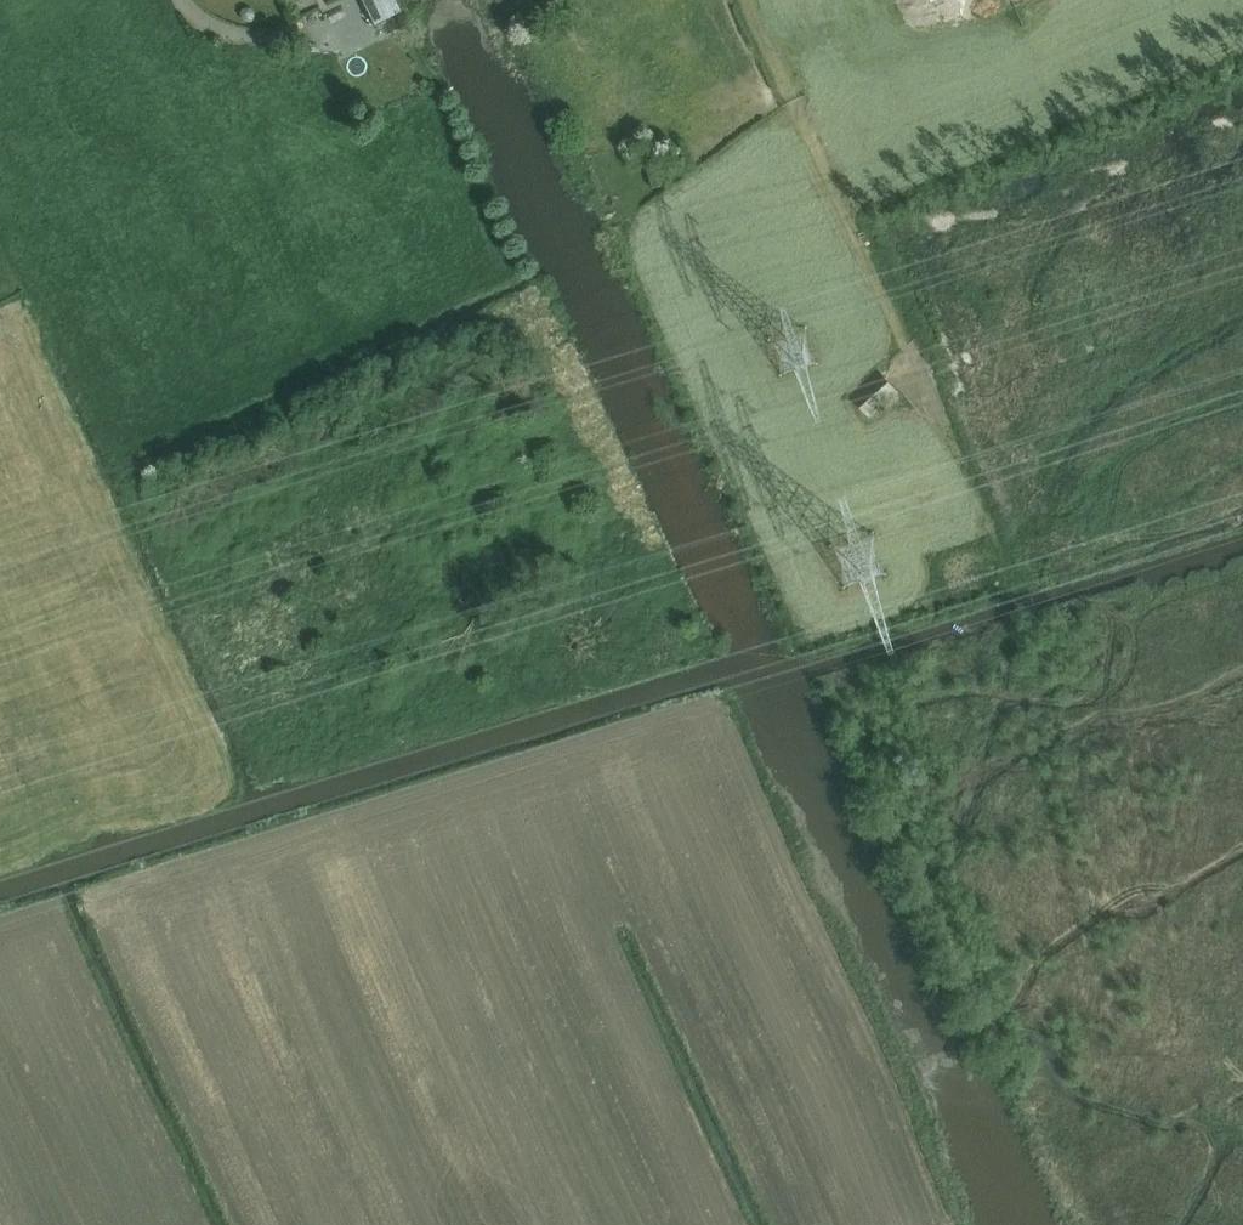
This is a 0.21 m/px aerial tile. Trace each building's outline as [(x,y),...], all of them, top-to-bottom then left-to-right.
[(894,402),(883,375),(848,391),(868,439),(903,424),(894,402)]
